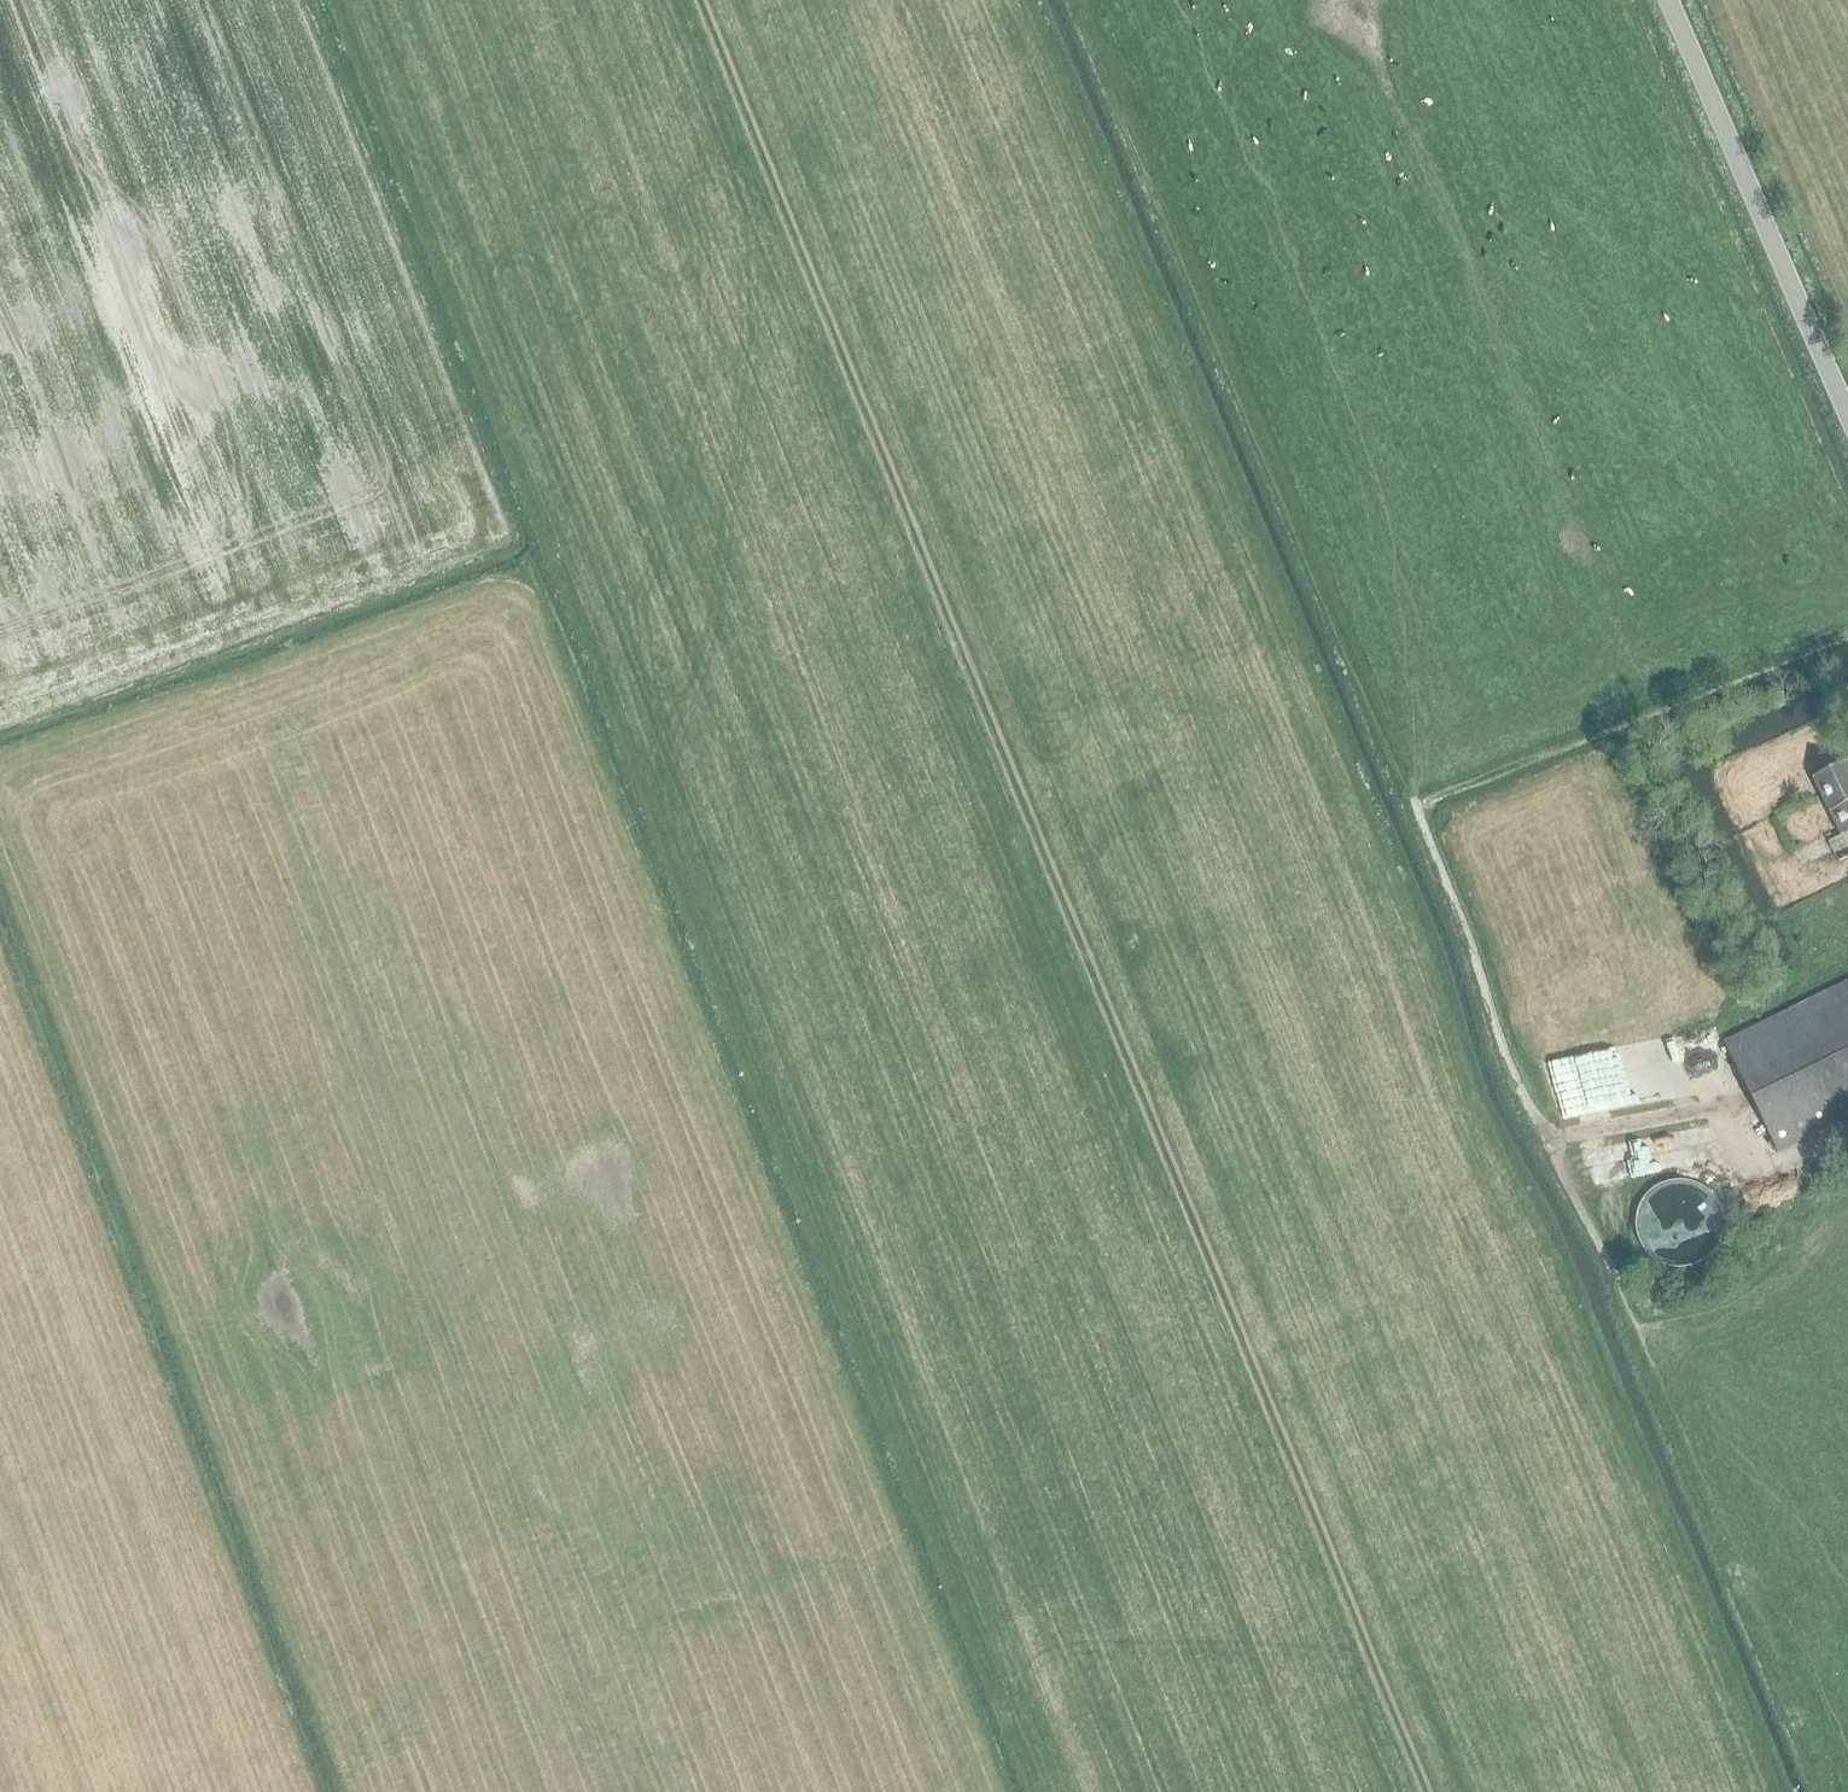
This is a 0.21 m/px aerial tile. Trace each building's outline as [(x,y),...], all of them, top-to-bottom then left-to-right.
[(1841,762),(1810,778),(1839,838),(1847,833),(1847,777),(1841,762)] [(1721,1040),(1777,1151),(1847,1116),(1847,978),(1721,1040)]
